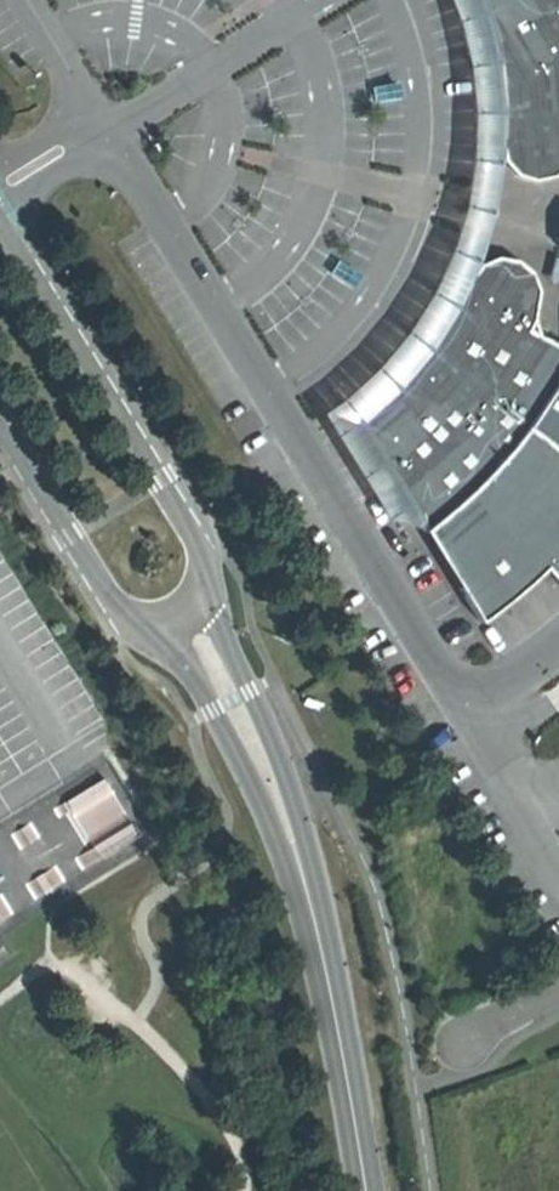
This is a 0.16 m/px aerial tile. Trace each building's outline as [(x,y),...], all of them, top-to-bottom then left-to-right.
[(483,15),(497,76),(500,144),(503,161),(516,175),(534,181),(553,177),(558,171),(558,0),(477,0),(483,15)] [(538,335),(533,321),(537,291),(530,274),(515,262),(497,259),(479,266),(467,281),(465,290),(450,314),(429,348),(395,389),(358,423),(424,532),(450,574),(480,624),(545,570),(558,585),(558,453),(527,429),(558,380),(558,346),(538,335)] [(527,429),(558,453),(558,380),(527,429)]
